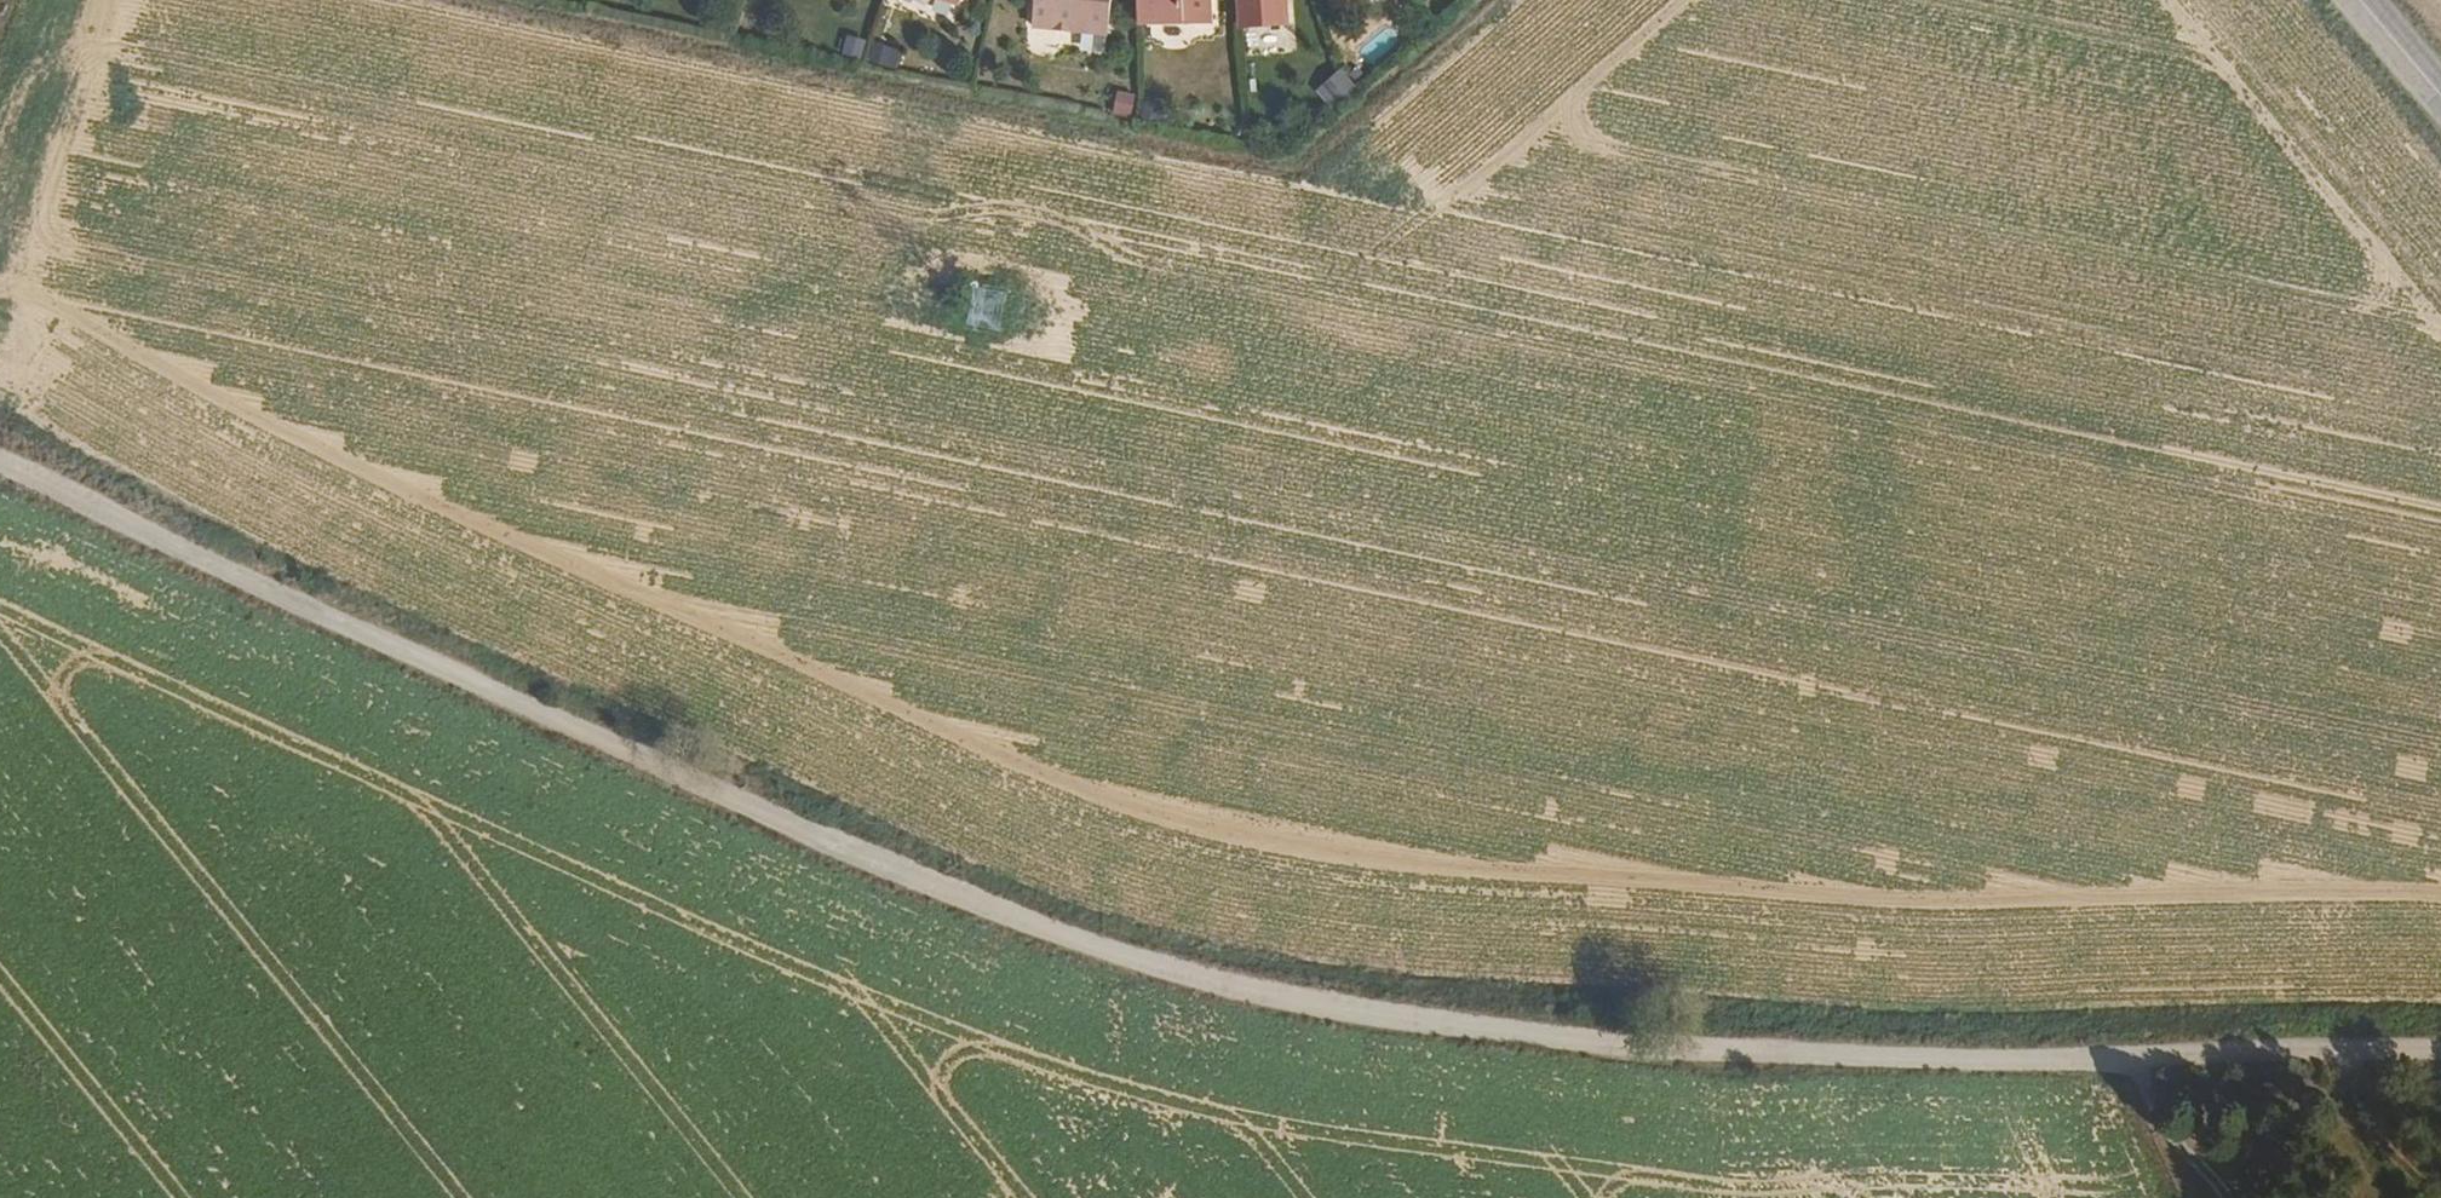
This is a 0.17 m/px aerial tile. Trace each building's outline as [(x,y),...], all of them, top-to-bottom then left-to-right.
[(571,7),(586,10),(588,0),(572,0),(571,7)] [(586,10),(601,13),(603,0),(588,0),(586,10)] [(1114,0),(1035,0),(1033,27),(1109,35),(1114,0)] [(1140,24),(1214,23),(1214,0),(1139,0),(1140,24)] [(1242,29),(1290,25),(1287,0),(1240,0),(1242,29)] [(884,72),(887,51),(870,46),(868,51),(865,68),(884,72)] [(850,47),(848,64),(865,68),(868,51),(850,47)] [(884,72),(891,74),(895,53),(887,51),(884,72)] [(1332,110),(1357,87),(1337,67),(1313,89),(1332,110)] [(1114,89),(1109,114),(1127,118),(1132,93),(1114,89)]
